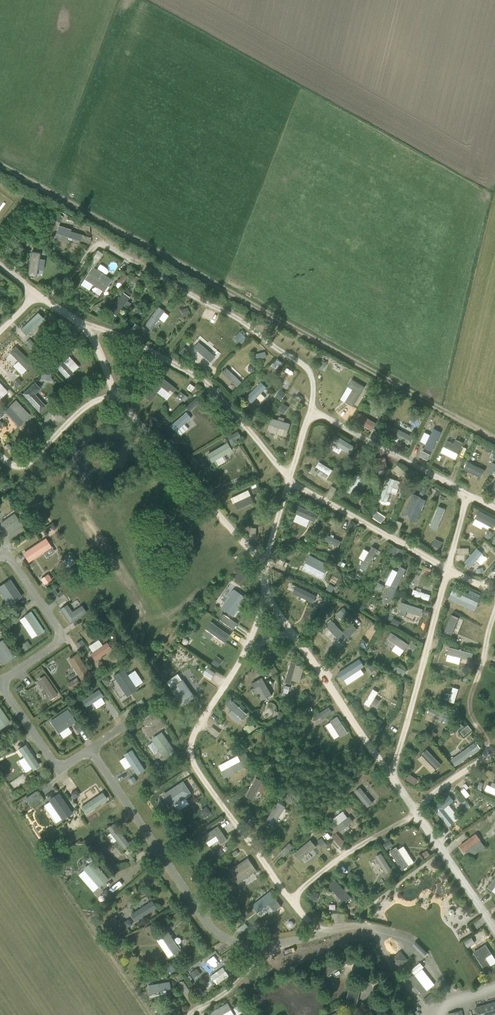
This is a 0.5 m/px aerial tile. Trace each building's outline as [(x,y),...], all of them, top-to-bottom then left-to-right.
[(58,225),(56,232),(81,240),(83,232),(58,225)] [(37,273),(40,252),(32,251),(29,272),(37,273)] [(63,264),(56,267),(59,274),(66,270),(63,264)] [(97,269),(91,266),(84,279),(106,291),(113,278),(105,274),(107,268),(100,264),(97,269)] [(122,292),(110,311),(120,317),(132,297),(122,292)] [(145,323),(156,332),(170,315),(159,306),(145,323)] [(38,311),(21,329),(31,338),(47,320),(38,311)] [(241,330),(234,338),(240,343),(245,337),(243,335),(245,334),(241,330)] [(199,341),(194,348),(212,361),(217,354),(199,341)] [(27,370),(33,364),(16,345),(10,351),(27,370)] [(55,366),(67,379),(80,367),(68,354),(55,366)] [(321,360),(317,368),(322,371),(326,363),(321,360)] [(227,367),(222,373),(237,386),(242,381),(227,367)] [(51,382),(52,372),(42,371),(42,382),(51,382)] [(167,399),(176,388),(160,375),(144,395),(150,400),(157,392),(167,399)] [(17,378),(12,383),(16,387),(21,382),(17,378)] [(352,389),(345,402),(353,407),(365,387),(351,379),(347,386),(352,389)] [(255,405),(264,395),(262,394),(268,387),(261,381),(247,397),(255,405)] [(9,391),(0,382),(0,397),(1,398),(9,391)] [(40,411),(51,400),(34,382),(23,393),(40,411)] [(17,399),(5,410),(20,425),(31,415),(17,399)] [(283,403),(279,409),(285,412),(288,406),(283,403)] [(177,432),(193,418),(187,411),(171,425),(177,432)] [(288,436),(292,423),(272,417),(268,431),(288,436)] [(410,443),(413,434),(393,427),(390,436),(410,443)] [(433,428),(424,448),(431,452),(441,432),(433,428)] [(239,434),(230,434),(230,444),(240,443),(239,434)] [(352,452),(356,444),(335,434),(329,447),(340,452),(342,448),(352,452)] [(462,442),(455,439),(453,443),(446,440),(444,446),(457,453),(462,442)] [(209,452),(216,466),(225,461),(222,456),(233,450),(228,442),(209,452)] [(8,443),(5,446),(11,452),(14,449),(8,443)] [(422,451),(420,457),(427,460),(430,455),(422,451)] [(320,461),(316,467),(320,469),(317,475),(326,481),(333,469),(320,461)] [(468,461),(464,471),(483,477),(486,467),(468,461)] [(255,483),(250,485),(254,494),(259,492),(255,483)] [(334,497),(337,488),(332,486),(328,494),(334,497)] [(231,497),(233,503),(252,496),(250,490),(231,497)] [(376,510),(388,514),(394,498),(381,494),(376,510)] [(412,494),(402,516),(410,520),(420,497),(412,494)] [(241,501),(235,503),(238,510),(243,507),(241,501)] [(300,505),(296,513),(316,522),(320,514),(300,505)] [(438,530),(447,508),(438,505),(430,527),(438,530)] [(475,518),(484,522),(483,524),(494,530),(494,517),(479,509),(475,518)] [(15,512),(1,522),(10,534),(24,525),(15,512)] [(376,512),(373,518),(381,523),(382,521),(380,519),(381,516),(376,512)] [(315,524),(312,530),(318,534),(322,529),(315,524)] [(488,530),(484,537),(488,539),(493,533),(488,530)] [(329,534),(326,540),(339,547),(342,541),(329,534)] [(29,562),(53,547),(47,537),(23,552),(29,562)] [(435,539),(432,545),(439,549),(442,542),(435,539)] [(401,558),(404,549),(393,545),(390,554),(401,558)] [(366,548),(359,557),(365,561),(360,567),(364,570),(380,550),(373,546),(369,551),(366,548)] [(477,548),(464,562),(470,567),(482,554),(482,553),(477,548)] [(309,555),(305,563),(326,573),(329,565),(309,555)] [(382,599),(390,603),(407,569),(400,565),(394,578),(392,577),(382,599)] [(48,573),(40,578),(44,585),(52,579),(48,573)] [(22,598),(11,579),(0,585),(0,590),(9,605),(22,598)] [(329,584),(326,589),(331,592),(334,587),(329,584)] [(296,585),(292,593),(313,603),(316,595),(296,585)] [(475,592),(474,594),(454,586),(449,599),(476,610),(482,595),(475,592)] [(429,600),(431,594),(414,588),(412,595),(429,600)] [(235,590),(222,608),(234,616),(246,598),(235,590)] [(79,600),(70,604),(72,610),(81,605),(79,600)] [(403,601),(398,614),(419,621),(423,608),(403,601)] [(60,609),(70,623),(87,612),(83,605),(73,611),(68,604),(60,609)] [(343,608),(337,614),(343,620),(349,614),(343,608)] [(26,614),(37,635),(44,632),(33,610),(26,614)] [(204,634),(212,639),(214,634),(227,641),(231,633),(211,621),(204,634)] [(402,656),(410,643),(392,632),(388,639),(396,644),(392,650),(402,656)] [(222,646),(225,641),(215,635),(212,640),(222,646)] [(2,665),(15,656),(3,639),(0,641),(0,662),(2,665)] [(27,641),(20,645),(24,651),(30,646),(27,641)] [(95,661),(111,650),(106,642),(90,653),(95,661)] [(450,659),(465,663),(468,651),(453,648),(450,659)] [(69,659),(84,683),(94,677),(79,653),(69,659)] [(217,655),(212,662),(218,666),(223,659),(217,655)] [(359,659),(338,673),(342,680),(344,679),(364,666),(359,659)] [(286,682),(292,683),(292,680),(301,682),(304,665),(290,662),(286,682)] [(204,673),(212,677),(216,672),(208,667),(204,673)] [(124,669),(113,676),(127,697),(137,690),(124,669)] [(182,672),(169,678),(182,705),(194,699),(182,672)] [(39,678),(50,700),(58,696),(47,674),(39,678)] [(72,692),(82,686),(77,677),(67,683),(72,692)] [(272,695),(262,678),(252,683),(255,688),(260,686),(266,698),(272,695)] [(449,701),(456,703),(460,688),(454,686),(449,701)] [(371,706),(379,691),(373,688),(365,703),(371,706)] [(93,703),(96,708),(107,702),(100,689),(82,699),(86,707),(93,703)] [(307,703),(314,698),(311,694),(304,699),(307,703)] [(373,703),(378,706),(383,697),(378,694),(373,703)] [(232,698),(227,703),(233,709),(230,713),(240,723),(248,714),(232,698)] [(393,698),(390,705),(395,708),(398,701),(393,698)] [(11,721),(0,705),(0,728),(11,721)] [(426,718),(440,725),(446,714),(432,707),(426,718)] [(67,709),(49,721),(57,733),(58,732),(63,738),(71,732),(67,726),(74,721),(67,709)] [(318,714),(313,717),(317,722),(322,719),(318,714)] [(338,715),(331,720),(342,737),(350,733),(338,715)] [(175,752),(162,732),(152,738),(165,758),(175,752)] [(34,770),(42,764),(26,744),(18,749),(34,770)] [(454,765),(475,754),(471,746),(458,752),(456,749),(448,753),(454,765)] [(418,758),(432,773),(442,765),(428,749),(418,758)] [(134,750),(120,758),(126,769),(132,766),(138,775),(146,769),(134,750)] [(224,776),(245,769),(240,755),(219,763),(224,776)] [(409,774),(406,779),(414,785),(418,780),(409,774)] [(247,796),(257,800),(260,793),(264,794),(268,783),(255,777),(247,796)] [(190,804),(187,797),(193,793),(186,780),(163,793),(170,807),(176,804),(179,810),(190,804)] [(488,783),(484,790),(494,796),(494,786),(488,783)] [(287,785),(283,790),(287,794),(292,790),(287,785)] [(366,808),(373,803),(362,786),(355,790),(366,808)] [(36,791),(25,798),(28,803),(40,796),(36,791)] [(88,814),(109,799),(103,791),(82,806),(88,814)] [(58,793),(48,800),(62,820),(72,813),(58,793)] [(288,795),(284,799),(288,803),(292,800),(288,795)] [(449,795),(433,808),(437,814),(438,813),(448,827),(454,822),(443,809),(454,801),(449,795)] [(279,801),(266,820),(273,825),(286,806),(279,801)] [(345,810),(332,818),(341,831),(353,823),(345,810)] [(109,827),(112,832),(108,835),(113,843),(118,840),(123,848),(130,844),(117,822),(109,827)] [(223,843),(229,839),(219,825),(202,836),(209,846),(220,839),(223,843)] [(465,852),(482,840),(476,832),(460,845),(465,852)] [(338,835),(333,839),(339,845),(343,841),(338,835)] [(295,853),(301,860),(318,846),(312,839),(295,853)] [(391,840),(385,844),(389,850),(395,847),(391,840)] [(403,843),(391,851),(403,869),(415,861),(403,843)] [(380,855),(374,859),(385,875),(391,872),(380,855)] [(240,883),(258,870),(248,856),(230,869),(240,883)] [(94,860),(84,869),(100,887),(110,878),(94,860)] [(487,887),(494,893),(494,877),(487,887)] [(329,885),(345,903),(352,897),(336,878),(329,885)] [(106,889),(101,893),(105,898),(110,894),(106,889)] [(241,914),(235,918),(239,923),(244,919),(241,914)] [(151,924),(146,927),(149,934),(155,930),(151,924)] [(169,930),(156,938),(169,958),(182,950),(169,930)] [(475,937),(478,940),(486,935),(483,931),(475,937)] [(465,942),(468,947),(476,942),(473,937),(465,942)] [(490,954),(485,945),(473,952),(484,971),(490,967),(485,958),(490,954)] [(400,952),(392,958),(399,966),(406,960),(400,952)] [(208,959),(211,965),(218,962),(215,955),(208,959)] [(416,975),(411,979),(423,994),(436,984),(425,970),(427,969),(422,962),(412,969),(416,975)] [(326,975),(337,968),(333,963),(322,970),(326,975)] [(172,965),(165,969),(168,974),(175,970),(172,965)] [(218,984),(230,975),(223,966),(211,975),(218,984)] [(191,972),(195,979),(203,974),(198,967),(191,972)] [(151,997),(173,991),(170,980),(148,985),(151,997)] [(210,1014),(235,1014),(229,1002),(208,1012),(210,1014)] [(483,1006),(475,1008),(477,1014),(492,1014),(494,1014),(494,1002),(491,1004),(491,1005),(483,1007),(483,1006)]
